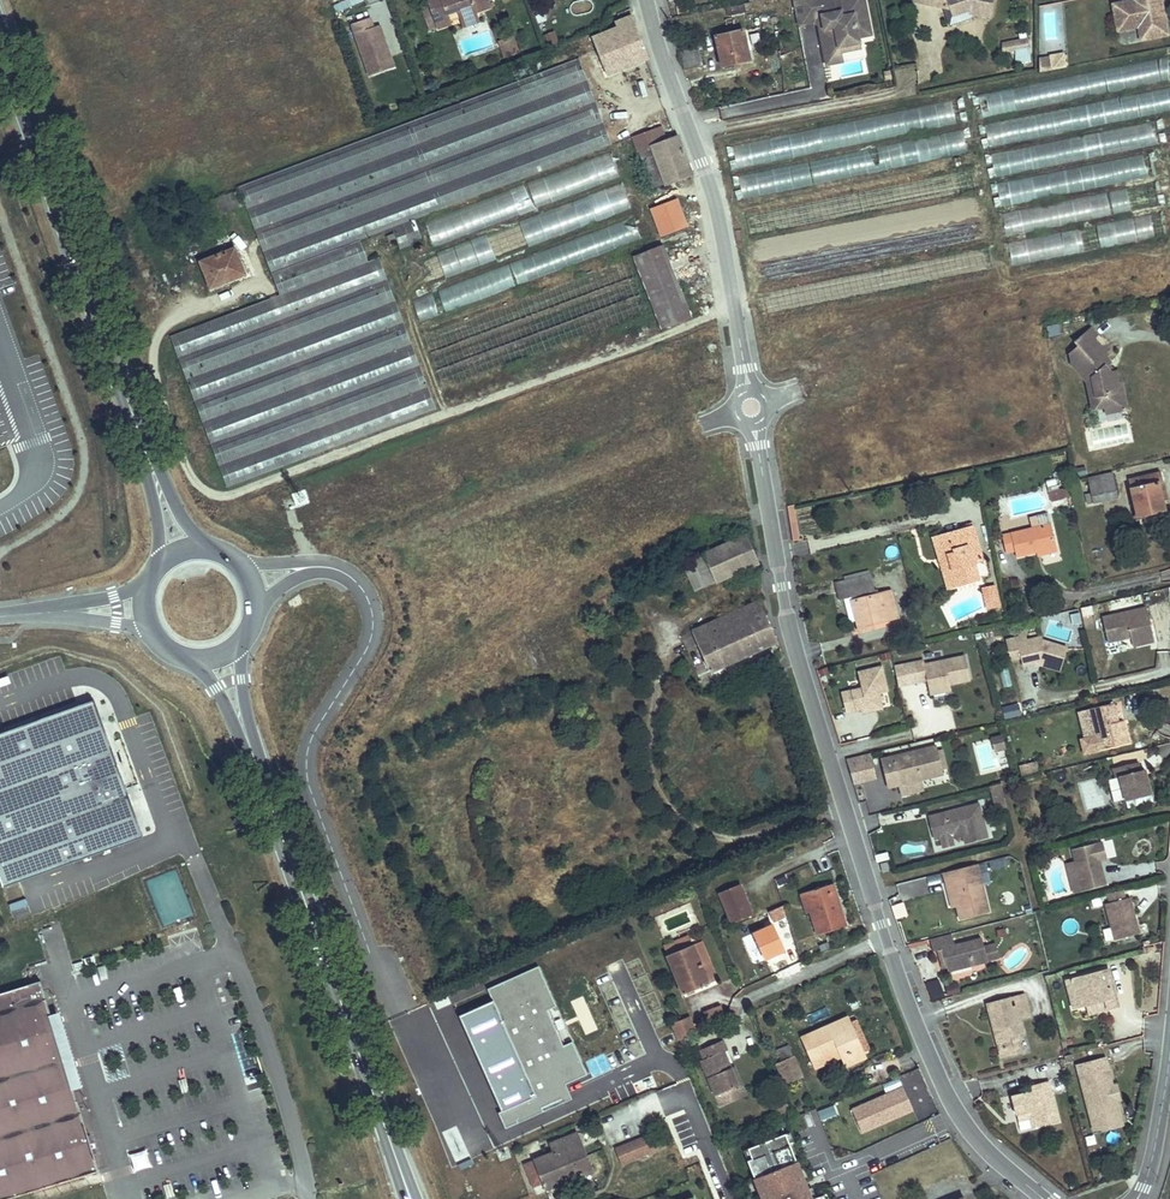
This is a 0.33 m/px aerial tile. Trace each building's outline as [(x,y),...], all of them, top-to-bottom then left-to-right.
[(364,0),(345,0),(333,5),(336,13),(364,0)] [(439,28),(451,24),(448,14),(459,10),(462,18),(475,13),(472,5),(487,0),(429,0),(439,28)] [(475,13),(493,7),(491,0),(487,0),(472,5),(475,13)] [(682,0),(675,0),(679,14),(685,13),(682,0)] [(864,0),(827,0),(823,1),(823,0),(793,0),(798,24),(816,20),(817,24),(819,24),(827,22),(828,27),(824,28),(821,34),(825,52),(840,50),(840,52),(860,48),(858,37),(871,34),(864,0)] [(994,0),(914,0),(913,1),(943,7),(947,8),(948,9),(950,8),(953,16),(970,10),(970,12),(990,17),(994,0)] [(1162,8),(1155,9),(1153,0),(1134,0),(1113,4),(1118,31),(1139,27),(1141,41),(1164,36),(1160,19),(1164,18),(1162,8)] [(1161,0),(1153,0),(1155,9),(1162,8),(1161,0)] [(422,7),(430,30),(436,28),(427,5),(422,7)] [(746,12),(744,5),(726,9),(727,16),(746,12)] [(949,26),(972,18),(970,12),(970,10),(953,16),(950,8),(948,9),(947,8),(943,7),(949,26)] [(607,75),(649,58),(630,9),(617,14),(620,21),(615,23),(617,28),(593,38),(607,75)] [(448,14),(451,22),(462,18),(459,10),(448,14)] [(462,18),(465,27),(478,22),(475,13),(462,18)] [(352,24),(371,76),(383,71),(380,62),(391,58),(387,47),(383,48),(381,43),(385,42),(379,25),(373,27),(370,18),(352,24)] [(828,27),(827,22),(819,24),(821,34),(824,28),(828,27)] [(750,60),(743,30),(716,37),(722,66),(750,60)] [(500,42),(505,56),(518,52),(513,38),(500,42)] [(1027,46),(1027,39),(1004,43),(1004,52),(1015,50),(1027,48),(1027,46)] [(1031,62),(1030,49),(1030,46),(1027,46),(1027,48),(1015,50),(1015,65),(1031,62)] [(703,66),(699,48),(681,52),(685,71),(703,66)] [(840,52),(840,50),(825,52),(827,64),(842,61),(840,52)] [(1065,67),(1063,54),(1050,56),(1050,58),(1039,59),(1039,72),(1065,67)] [(394,67),(391,58),(380,62),(383,71),(394,67)] [(1169,80),(1169,58),(977,93),(981,115),(1169,80)] [(585,68),(237,175),(276,299),(172,331),(219,483),(433,417),(383,256),(366,261),(360,238),(393,228),(399,249),(422,242),(413,212),(611,151),(585,68)] [(644,80),(628,81),(629,97),(645,96),(644,80)] [(1169,112),(1169,88),(982,122),(986,145),(1169,112)] [(732,142),(736,165),(956,125),(952,102),(732,142)] [(718,108),(702,113),(705,122),(721,117),(718,108)] [(990,151),(994,174),(1163,145),(1159,122),(990,151)] [(659,149),(663,147),(666,158),(658,161),(666,184),(667,183),(692,175),(678,137),(666,141),(661,126),(633,137),(638,152),(641,151),(657,145),(659,149)] [(675,206),(667,183),(666,184),(658,161),(666,158),(663,147),(659,149),(657,145),(641,151),(662,210),(675,206)] [(866,173),(864,159),(880,156),(879,150),(843,157),(843,156),(809,161),(813,182),(866,173)] [(1145,155),(996,180),(1000,204),(1149,179),(1145,155)] [(429,241),(621,180),(613,157),(421,218),(429,241)] [(742,197),(784,188),(780,167),(737,176),(742,197)] [(1159,185),(1004,208),(1007,231),(1163,207),(1159,185)] [(506,249),(631,209),(624,186),(473,234),(476,244),(502,236),(506,249)] [(238,206),(232,193),(212,200),(218,214),(238,206)] [(1082,249),(1154,238),(1151,214),(1079,225),(1082,249)] [(616,246),(640,237),(633,216),(609,225),(616,246)] [(419,260),(425,281),(497,259),(490,237),(419,260)] [(663,245),(634,256),(662,328),(690,317),(663,245)] [(211,288),(245,275),(235,249),(201,262),(211,288)] [(463,304),(455,283),(409,301),(417,322),(463,304)] [(1111,372),(1106,367),(1108,365),(1111,362),(1104,354),(1110,349),(1091,328),(1075,343),(1078,347),(1070,354),(1072,365),(1086,382),(1090,398),(1093,397),(1095,408),(1105,406),(1117,404),(1115,392),(1116,392),(1119,386),(1119,384),(1116,371),(1115,372),(1111,372)] [(1126,409),(1121,384),(1119,384),(1119,386),(1116,392),(1115,392),(1117,404),(1105,406),(1106,414),(1126,409)] [(1085,475),(1084,468),(1077,469),(1078,476),(1085,475)] [(1066,477),(1063,469),(1055,472),(1057,480),(1066,477)] [(1161,494),(1158,483),(1163,482),(1161,472),(1129,480),(1136,511),(1148,508),(1150,514),(1165,510),(1161,494)] [(1116,491),(1112,473),(1088,478),(1091,493),(1086,494),(1088,504),(1093,503),(1092,497),(1116,491)] [(1069,497),(1067,488),(1058,490),(1049,492),(1051,502),(1069,497)] [(1093,503),(1118,497),(1116,491),(1092,497),(1093,503)] [(1150,514),(1148,508),(1136,511),(1138,517),(1150,514)] [(1056,547),(1051,524),(1002,535),(1006,553),(1015,551),(1016,556),(1037,552),(1056,547)] [(981,555),(973,527),(950,533),(952,541),(940,544),(941,548),(945,561),(950,560),(953,569),(948,570),(953,586),(978,579),(973,563),(973,562),(971,563),(970,558),(981,555)] [(952,541),(950,533),(933,538),(937,549),(941,548),(940,544),(952,541)] [(758,562),(746,535),(704,554),(716,581),(758,562)] [(793,557),(810,555),(808,540),(791,543),(793,557)] [(1038,556),(1057,551),(1056,547),(1037,552),(1038,556)] [(945,561),(941,548),(937,549),(948,588),(953,586),(948,570),(953,569),(950,560),(945,561)] [(704,554),(694,559),(706,586),(716,582),(716,581),(704,554)] [(983,560),(981,555),(970,558),(971,563),(973,562),(973,563),(983,560)] [(694,559),(683,563),(695,591),(706,586),(694,559)] [(845,580),(864,575),(870,574),(869,570),(844,577),(845,580)] [(872,583),(870,574),(864,575),(866,584),(872,583)] [(897,618),(891,591),(875,595),(872,596),(871,592),(874,591),(872,583),(866,584),(864,575),(845,580),(834,583),(839,600),(844,599),(851,597),(857,620),(850,622),(853,633),(872,627),(872,624),(897,618)] [(995,594),(994,587),(983,589),(985,596),(995,594)] [(998,606),(995,594),(985,596),(987,608),(998,606)] [(857,620),(851,597),(844,599),(850,622),(857,620)] [(777,641),(759,601),(693,631),(711,671),(777,641)] [(1154,641),(1146,608),(1102,618),(1108,642),(1131,637),(1133,646),(1154,641)] [(1081,623),(1079,614),(1071,615),(1073,624),(1081,623)] [(996,644),(995,638),(993,631),(984,633),(987,646),(996,644)] [(1027,641),(1024,631),(1017,638),(1018,643),(1027,641)] [(1060,670),(1067,648),(1042,641),(1041,637),(1027,641),(1018,643),(1017,638),(1006,641),(1011,660),(1021,657),(1023,665),(1034,663),(1040,662),(1042,662),(1041,665),(1060,670)] [(891,659),(890,653),(881,655),(882,661),(891,659)] [(970,680),(965,656),(925,665),(924,661),(914,663),(918,682),(927,680),(930,694),(946,691),(945,685),(950,684),(970,680)] [(829,674),(826,667),(818,671),(820,677),(829,674)] [(878,694),(887,692),(881,667),(858,673),(862,688),(841,693),(846,712),(861,709),(867,707),(868,711),(882,708),(878,694)] [(0,734),(0,876),(4,886),(143,836),(93,700),(0,734)] [(1018,714),(1016,703),(1004,706),(1007,716),(1018,714)] [(1118,722),(1114,703),(1109,704),(1114,724),(1116,723),(1118,722)] [(1129,743),(1124,725),(1116,727),(1116,723),(1114,724),(1109,704),(1090,709),(1096,736),(1085,739),(1081,740),(1084,754),(1129,743)] [(1096,736),(1090,709),(1079,712),(1085,739),(1096,736)] [(1006,748),(1003,736),(992,738),(995,751),(1006,748)] [(942,774),(935,746),(882,759),(886,776),(896,773),(899,785),(921,780),(942,774)] [(846,759),(849,769),(873,763),(870,753),(846,759)] [(1151,793),(1145,770),(1141,771),(1138,762),(1114,769),(1116,777),(1120,776),(1122,788),(1126,800),(1151,793)] [(877,779),(873,763),(849,769),(854,785),(877,779)] [(1040,774),(1037,763),(1019,767),(1022,778),(1040,774)] [(899,785),(896,773),(886,776),(889,788),(899,785)] [(1122,788),(1120,776),(1116,777),(1112,779),(1115,790),(1122,788)] [(901,794),(923,788),(921,780),(899,785),(901,794)] [(1005,802),(1001,784),(991,786),(995,804),(1005,802)] [(1007,807),(1005,802),(995,804),(996,810),(1007,807)] [(987,837),(979,804),(967,807),(964,814),(947,818),(942,813),(929,817),(935,839),(941,838),(943,847),(954,845),(951,835),(953,835),(962,832),(963,836),(965,843),(987,837)] [(947,818),(964,814),(967,807),(942,813),(947,818)] [(1098,865),(1097,861),(1100,861),(1107,859),(1102,842),(1072,850),(1075,862),(1083,891),(1106,885),(1101,865),(1098,865)] [(1112,843),(1104,844),(1107,858),(1115,856),(1112,843)] [(889,871),(887,862),(881,864),(883,872),(889,871)] [(1083,891),(1075,862),(1066,864),(1074,893),(1083,891)] [(989,913),(982,884),(978,886),(975,876),(980,875),(977,864),(944,873),(946,882),(951,881),(957,906),(960,920),(989,913)] [(1022,874),(1020,865),(1012,867),(1014,876),(1022,874)] [(174,869),(145,881),(164,926),(192,914),(174,869)] [(957,906),(951,881),(946,882),(952,907),(957,906)] [(740,884),(720,892),(732,923),(752,915),(740,884)] [(846,927),(833,884),(810,891),(812,899),(808,900),(811,910),(818,935),(846,927)] [(1139,933),(1130,898),(1125,899),(1123,890),(1108,894),(1110,903),(1105,904),(1111,928),(1114,939),(1115,940),(1139,933)] [(810,891),(801,894),(807,912),(811,910),(808,900),(812,899),(810,891)] [(1102,905),(1100,897),(1091,899),(1094,907),(1102,905)] [(1105,941),(1114,939),(1111,928),(1102,930),(1105,941)] [(1005,936),(1004,929),(997,930),(999,937),(1005,936)] [(984,947),(982,939),(954,946),(951,934),(930,939),(933,952),(938,950),(942,949),(947,967),(948,971),(988,962),(987,960),(984,947)] [(684,994),(708,983),(699,961),(704,959),(698,946),(696,945),(693,944),(692,945),(688,937),(663,948),(684,994)] [(708,983),(716,979),(700,943),(696,945),(698,946),(704,959),(699,961),(708,983)] [(998,957),(995,944),(984,947),(987,960),(998,957)] [(947,967),(942,949),(938,950),(943,968),(947,967)] [(558,1007),(540,967),(488,990),(494,1002),(526,1074),(521,1076),(531,1099),(504,1111),(499,1113),(506,1129),(510,1127),(518,1123),(516,1120),(562,1100),(557,1088),(587,1074),(582,1063),(574,1045),(564,1049),(547,1012),(558,1007)] [(1117,1007),(1108,969),(1066,980),(1074,1009),(1087,1005),(1105,1001),(1107,1009),(1117,1007)] [(930,1002),(944,997),(938,979),(924,984),(930,1002)] [(99,1172),(74,1089),(51,1015),(41,982),(0,994),(0,1198),(9,1198),(99,1172)] [(960,992),(958,983),(946,986),(948,995),(960,992)] [(1023,1033),(1020,1019),(1030,1017),(1023,994),(1013,996),(1015,1006),(1012,1007),(1009,997),(987,1003),(994,1030),(1002,1028),(1003,1031),(1000,1035),(1003,1046),(999,1047),(1002,1057),(1022,1052),(1018,1035),(1023,1033)] [(1107,1009),(1105,1001),(1087,1005),(1089,1014),(1107,1009)] [(526,1074),(494,1002),(461,1017),(504,1111),(531,1099),(521,1076),(526,1074)] [(709,1027),(727,1020),(721,1006),(703,1013),(709,1027)] [(51,1015),(74,1089),(82,1086),(60,1013),(51,1015)] [(696,1033),(689,1017),(672,1024),(679,1040),(696,1033)] [(864,1057),(863,1053),(870,1050),(857,1019),(849,1023),(847,1018),(803,1038),(816,1067),(826,1063),(823,1056),(839,1049),(842,1056),(846,1065),(864,1057)] [(701,1021),(693,1024),(696,1032),(704,1029),(701,1021)] [(1000,1035),(1003,1031),(1002,1028),(994,1030),(999,1047),(1003,1046),(1000,1035)] [(723,1040),(700,1050),(701,1054),(698,1056),(715,1096),(739,1086),(731,1068),(724,1051),(727,1050),(723,1040)] [(783,1062),(794,1058),(789,1046),(778,1050),(783,1062)] [(842,1056),(839,1049),(823,1056),(826,1063),(842,1056)] [(1073,1061),(1071,1054),(1065,1056),(1066,1063),(1073,1061)] [(785,1083),(801,1076),(794,1058),(783,1062),(777,1065),(785,1083)] [(715,1096),(720,1106),(746,1094),(734,1066),(731,1068),(739,1086),(715,1096)] [(1108,1099),(1106,1091),(1113,1089),(1112,1086),(1108,1070),(1080,1077),(1091,1117),(1101,1115),(1104,1127),(1105,1130),(1112,1128),(1120,1114),(1116,1100),(1115,1097),(1108,1099)] [(1059,1121),(1048,1081),(1030,1086),(1031,1090),(1012,1095),(1017,1115),(1029,1112),(1030,1118),(1033,1128),(1059,1121)] [(1120,1099),(1116,1085),(1112,1086),(1113,1089),(1106,1091),(1108,1099),(1115,1097),(1116,1100),(1120,1099)] [(862,1132),(899,1116),(894,1104),(908,1098),(903,1087),(852,1110),(862,1132)] [(913,1110),(908,1098),(894,1104),(899,1116),(913,1110)] [(787,1112),(782,1101),(774,1105),(778,1115),(787,1112)] [(1030,1118),(1029,1112),(1017,1115),(1018,1121),(1030,1118)] [(1123,1125),(1120,1114),(1112,1128),(1123,1125)] [(1104,1127),(1101,1115),(1091,1117),(1094,1129),(1104,1127)] [(794,1143),(790,1132),(786,1134),(790,1145),(794,1143)] [(524,1165),(533,1187),(539,1185),(542,1191),(592,1171),(577,1133),(549,1144),(553,1153),(524,1165)] [(748,1149),(752,1159),(748,1161),(758,1188),(760,1187),(763,1197),(762,1197),(763,1198),(811,1198),(807,1190),(804,1181),(799,1170),(790,1145),(786,1134),(748,1149)] [(615,1149),(621,1164),(652,1152),(646,1136),(615,1149)] [(146,1149),(127,1155),(133,1172),(151,1166),(146,1149)] [(752,1159),(748,1149),(743,1150),(748,1161),(752,1159)] [(808,1179),(804,1168),(799,1170),(804,1181),(808,1179)] [(763,1197),(760,1187),(758,1188),(755,1189),(759,1198),(762,1197),(763,1197)] [(812,1188),(807,1190),(811,1198),(814,1198),(816,1198),(812,1188)]
